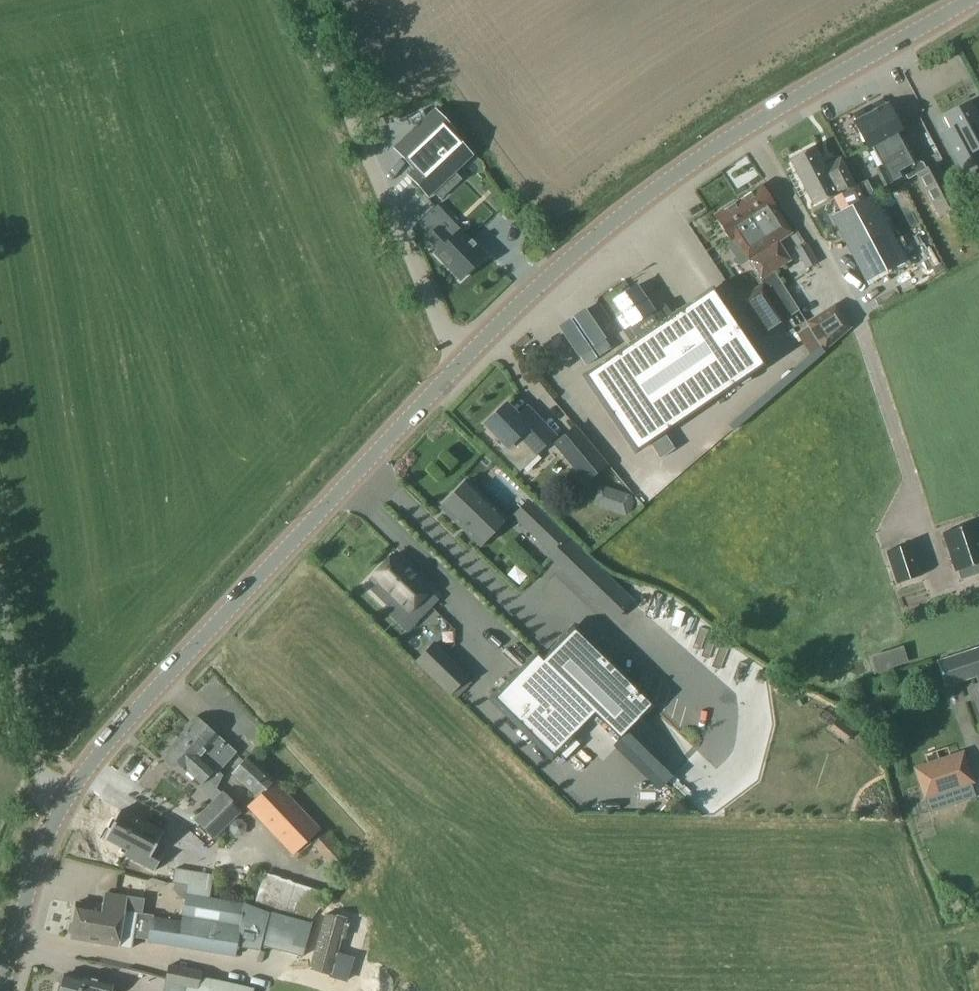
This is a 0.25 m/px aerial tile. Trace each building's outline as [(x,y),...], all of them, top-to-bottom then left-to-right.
[(978,163),(978,150),(978,149),(978,112),(978,113),(971,100),(942,115),(949,128),(941,132),(962,172),(978,163)] [(923,163),(916,161),(903,136),(904,135),(888,105),(854,122),(869,151),(870,151),(873,156),(887,149),(892,159),(882,164),(892,183),(905,175),(907,178),(915,174),(939,219),(962,206),(938,162),(926,168),(923,163)] [(430,109),(390,149),(409,170),(404,176),(426,197),(469,153),(450,134),(453,131),(430,109)] [(839,160),(825,168),(814,148),(802,154),(799,152),(793,155),(793,158),(790,160),(806,189),(808,188),(815,203),(828,198),(853,184),(839,160)] [(447,200),(459,189),(450,179),(438,190),(447,200)] [(740,200),(782,265),(789,260),(777,242),(790,233),(761,186),(740,200)] [(443,208),(472,234),(491,213),(462,187),(443,208)] [(871,195),(830,216),(865,283),(907,261),(871,195)] [(740,200),(714,216),(730,241),(734,239),(761,282),(775,273),(774,270),(782,265),(740,200)] [(438,226),(425,238),(437,252),(435,254),(460,280),(484,257),(474,247),(476,245),(475,244),(474,245),(471,241),(472,241),(471,240),(469,242),(459,231),(450,240),(446,236),(447,236),(438,226)] [(761,282),(736,298),(760,335),(798,311),(775,273),(761,282)] [(635,286),(614,301),(627,320),(620,325),(630,339),(633,336),(636,341),(644,336),(645,335),(661,324),(652,311),(635,286)] [(633,343),(585,376),(635,451),(763,364),(712,289),(661,324),(645,335),(644,336),(636,341),(633,343)] [(820,346),(850,327),(834,303),(805,322),(808,327),(820,346)] [(820,346),(808,327),(798,334),(812,356),(822,349),(820,346)] [(505,404),(485,424),(507,447),(502,451),(519,470),(554,437),(530,411),(521,420),(505,404)] [(607,464),(575,425),(553,443),(586,482),(607,464)] [(467,481),(440,508),(475,541),(501,514),(467,481)] [(612,492),(606,507),(625,513),(630,498),(612,492)] [(567,541),(546,521),(536,512),(526,503),(509,521),(528,539),(550,559),(567,541)] [(977,526),(975,522),(942,533),(955,571),(972,566),(975,575),(978,574),(978,525),(977,526)] [(430,582),(455,559),(425,528),(400,552),(430,582)] [(886,551),(897,584),(922,575),(911,543),(886,551)] [(393,598),(416,620),(436,599),(426,590),(428,587),(393,554),(371,577),(377,583),(372,588),(388,604),(393,598)] [(482,562),(464,579),(471,586),(489,569),(482,562)] [(496,565),(467,592),(481,607),(510,580),(496,565)] [(528,636),(557,602),(536,585),(481,650),(491,658),(517,627),(528,636)] [(923,662),(911,604),(852,616),(864,674),(923,662)] [(449,648),(469,638),(454,610),(435,620),(449,648)] [(574,628),(543,660),(595,711),(620,736),(621,736),(623,734),(652,705),(574,628)] [(467,675),(434,643),(416,662),(449,694),(467,675)] [(937,662),(945,686),(978,675),(978,648),(937,662)] [(595,711),(543,660),(537,654),(493,699),(552,756),(595,711)] [(196,718),(180,737),(220,772),(236,754),(196,718)] [(224,776),(223,775),(180,737),(165,753),(186,771),(186,770),(211,792),(217,786),(224,776)] [(965,752),(913,770),(927,812),(978,795),(965,752)] [(246,807),(292,856),(321,829),(274,780),(274,781),(248,756),(231,774),(256,797),(246,807)] [(194,820),(214,839),(242,811),(223,792),(194,820)] [(117,815),(102,845),(123,856),(121,861),(152,877),(162,858),(153,853),(161,837),(117,815)] [(333,869),(346,857),(323,831),(310,843),(333,869)] [(213,878),(201,875),(176,869),(173,883),(198,888),(210,891),(213,878)] [(261,879),(253,910),(308,923),(315,892),(261,879)] [(134,927),(149,930),(147,942),(212,953),(212,951),(223,953),(234,954),(238,932),(224,930),(225,923),(217,921),(217,919),(182,914),(181,921),(153,917),(153,916),(124,911),(126,897),(105,893),(103,907),(76,902),(72,922),(68,925),(67,933),(70,936),(70,939),(118,947),(131,949),(134,927)] [(326,914),(310,970),(347,980),(352,961),(336,956),(346,919),(326,914)] [(200,971),(169,965),(165,982),(185,986),(196,988),(197,984),(200,971)] [(64,975),(62,986),(59,985),(58,990),(110,990),(112,984),(94,980),(93,982),(64,975)]
